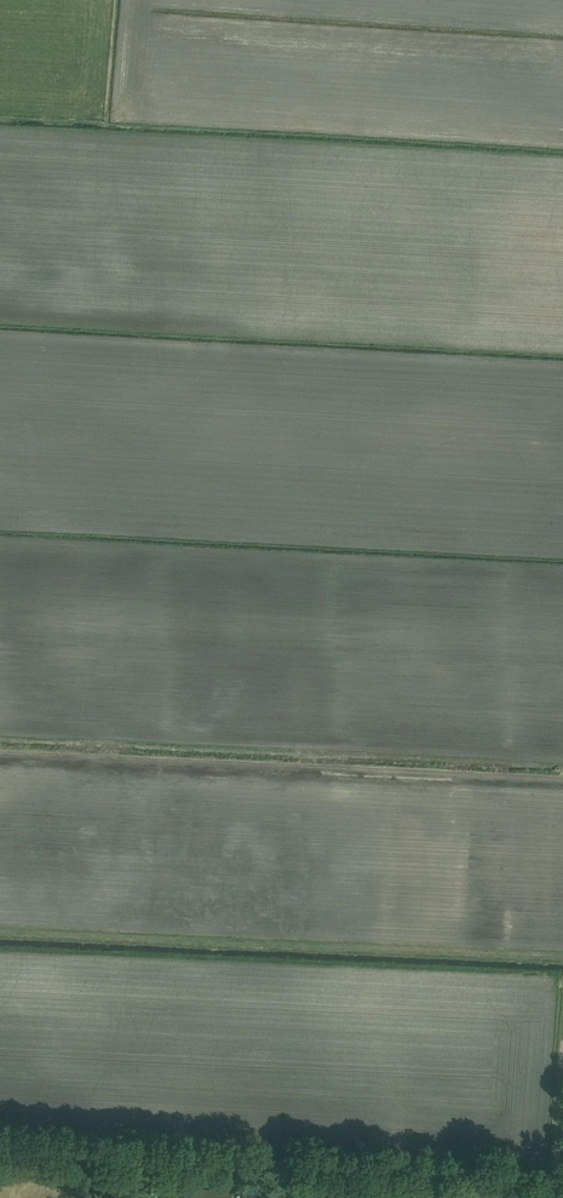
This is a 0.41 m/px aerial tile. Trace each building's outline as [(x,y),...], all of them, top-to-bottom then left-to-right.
[(264,1186),(249,1186),(249,1196),(264,1196),(264,1186)]
